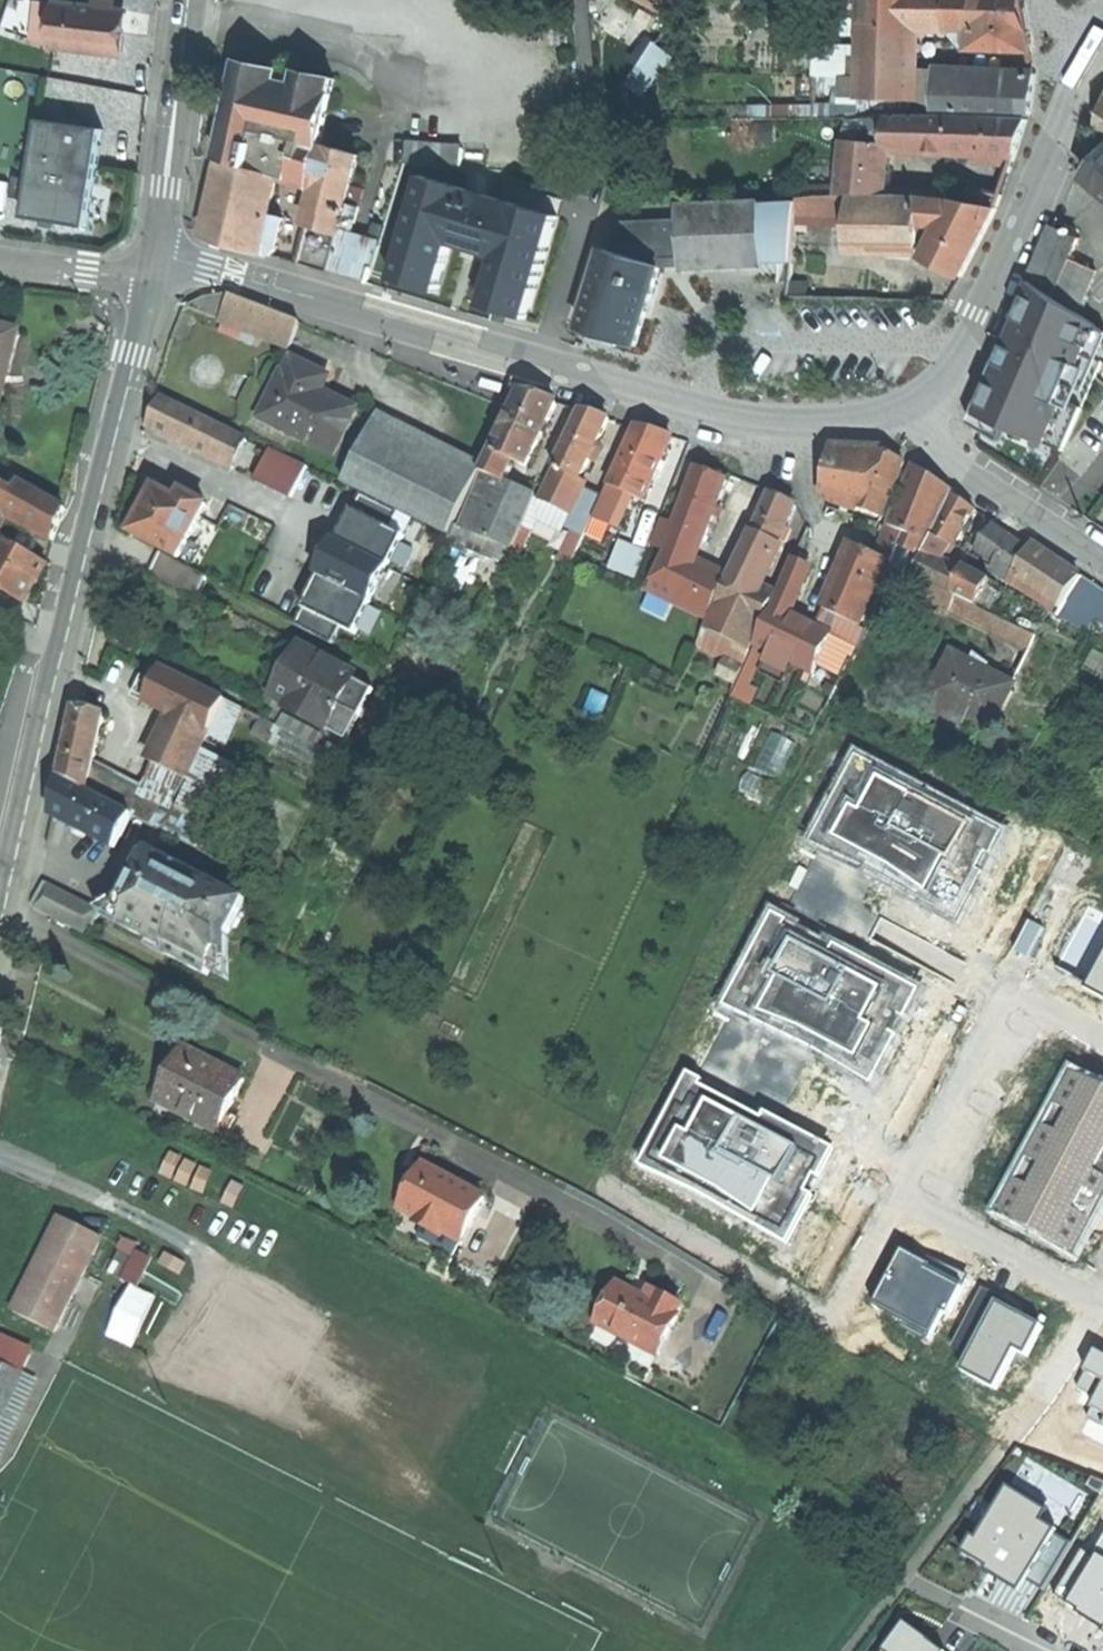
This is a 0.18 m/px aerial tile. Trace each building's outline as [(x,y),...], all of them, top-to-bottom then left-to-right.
[(673,14),(680,0),(647,0),(673,14)] [(862,36),(862,19),(849,18),(849,0),(819,0),(817,34),(862,36)] [(862,19),(863,0),(849,0),(849,18),(862,19)] [(914,101),(917,29),(917,0),(863,0),(862,19),(862,36),(861,45),(860,98),(914,101)] [(917,29),(971,31),(970,49),(1031,50),(1023,0),(917,0),(917,29)] [(53,47),(118,55),(121,31),(123,10),(58,2),(53,47)] [(669,55),(655,43),(626,80),(641,91),(669,55)] [(913,114),(914,101),(860,98),(861,45),(817,43),(815,75),(840,76),(839,99),(859,100),(859,118),(913,114)] [(936,110),(1028,115),(1031,93),(1033,73),(938,69),(936,110)] [(224,160),(223,162),(279,175),(312,184),(321,144),(335,78),(300,71),(297,85),(238,71),(219,159),(224,160)] [(773,120),(818,119),(818,107),(772,108),(773,120)] [(56,223),(88,228),(104,129),(85,126),(86,120),(58,115),(57,122),(41,119),(25,218),(56,223)] [(927,115),(888,118),(887,148),(925,151),(927,115)] [(951,115),(927,115),(925,151),(949,152),(951,115)] [(992,117),(951,115),(949,152),(976,153),(991,153),(992,117)] [(1027,119),(992,117),(991,153),(1016,155),(1021,137),(1027,119)] [(888,118),(848,121),(840,194),(855,194),(882,193),(887,148),(888,118)] [(407,161),(462,164),(463,147),(409,143),(407,161)] [(360,154),(321,144),(312,184),(314,185),(314,184),(320,186),(301,264),(331,272),(340,234),(348,202),(360,154)] [(1013,164),(1016,155),(991,153),(976,153),(976,162),(1013,164)] [(1102,160),(1087,178),(1102,192),(1102,159),(1102,160)] [(234,245),(260,252),(270,213),(279,175),(223,162),(213,210),(210,223),(206,237),(234,245)] [(558,216),(423,176),(392,279),(438,292),(452,244),(474,251),(496,257),(482,305),(528,319),(558,216)] [(958,199),(998,206),(1002,195),(959,187),(958,199)] [(798,197),(798,200),(795,223),(851,223),(851,217),(854,195),(855,194),(840,194),(798,197)] [(893,195),(854,195),(851,217),(888,220),(920,233),(923,197),(893,195)] [(951,200),(923,197),(920,233),(919,251),(918,253),(925,256),(962,276),(973,255),(985,231),(998,208),(951,200)] [(798,200),(761,202),(763,263),(791,262),(795,223),(798,200)] [(361,206),(348,202),(340,234),(350,237),(354,222),(357,222),(361,206)] [(680,205),(681,222),(683,266),(763,263),(761,202),(680,205)] [(202,220),(210,223),(213,210),(205,207),(202,220)] [(285,217),(270,213),(260,252),(271,255),(278,248),(285,217)] [(919,251),(920,233),(888,220),(851,217),(851,223),(849,246),(919,251)] [(624,224),(615,252),(660,265),(683,266),(681,222),(624,224)] [(1032,278),(1057,288),(1071,258),(1080,237),(1054,226),(1032,278)] [(350,237),(340,234),(331,272),(367,283),(378,245),(350,237)] [(615,252),(607,249),(582,329),(612,338),(636,345),(660,265),(615,252)] [(1096,270),(1071,258),(1057,288),(1055,293),(1079,308),(1096,270)] [(1102,356),(1102,330),(1031,281),(1015,317),(1018,319),(996,367),(1009,373),(1006,378),(1003,385),(1002,384),(993,388),(983,415),(1061,450),(1093,377),(1101,360),(1102,356)] [(185,308),(290,348),(300,323),(227,295),(207,298),(192,305),(185,308)] [(0,327),(0,405),(18,331),(0,327)] [(312,370),(292,360),(284,377),(281,375),(259,422),(334,458),(357,410),(325,395),(333,379),(312,370)] [(1101,360),(1093,377),(1102,386),(1102,362),(1101,360)] [(505,393),(508,384),(486,377),(484,386),(505,393)] [(528,468),(558,404),(539,398),(521,393),(494,451),(491,450),(480,472),(483,473),(503,483),(515,461),(528,468)] [(247,441),(163,399),(157,413),(149,427),(233,468),(247,441)] [(593,414),(582,411),(541,500),(572,514),(567,525),(575,530),(584,535),(602,496),(585,487),(582,480),(610,419),(593,414)] [(654,433),(637,428),(609,486),(630,496),(643,502),(672,439),(654,433)] [(371,434),(346,483),(447,534),(472,485),(371,434)] [(254,479),(271,488),(287,457),(269,448),(254,479)] [(853,511),(854,509),(876,449),(831,448),(821,499),(853,511)] [(903,461),(887,454),(876,449),(854,509),(881,518),(903,461)] [(271,488),(291,498),(307,467),(287,457),(271,488)] [(887,527),(904,535),(926,544),(951,496),(952,493),(925,474),(913,466),(887,527)] [(713,474),(698,468),(675,525),(704,536),(727,480),(713,474)] [(536,499),(503,483),(483,473),(460,528),(513,550),(536,499)] [(4,514),(16,492),(0,484),(0,521),(4,514)] [(4,514),(50,540),(59,524),(67,509),(21,484),(16,492),(4,514)] [(616,526),(630,496),(609,486),(596,516),(613,524),(616,526)] [(131,533),(179,559),(189,540),(207,506),(183,492),(178,500),(156,488),(148,502),(143,512),(142,511),(137,513),(132,522),(133,527),(134,528),(131,533)] [(335,543),(381,567),(387,570),(405,536),(390,529),(398,513),(360,494),(346,522),(335,543)] [(771,494),(754,532),(779,543),(795,505),(782,499),(771,494)] [(963,502),(951,496),(926,544),(911,575),(916,578),(929,552),(943,559),(951,544),(954,546),(973,507),(963,502)] [(604,545),(613,524),(596,516),(586,536),(604,545)] [(653,545),(667,551),(675,525),(663,521),(653,545)] [(691,561),(704,536),(675,525),(667,551),(691,561)] [(507,562),(513,550),(460,528),(454,526),(448,538),(507,562)] [(887,527),(875,555),(888,561),(888,563),(892,565),(904,535),(887,527)] [(1012,540),(992,527),(976,551),(995,564),(1013,576),(1029,551),(1012,540)] [(570,565),(584,535),(575,530),(560,560),(570,565)] [(753,530),(731,572),(758,586),(779,543),(754,532),(753,530)] [(926,544),(904,535),(892,565),(891,566),(911,575),(926,544)] [(618,537),(607,568),(636,582),(648,551),(618,537)] [(5,538),(0,546),(0,587),(25,602),(37,582),(48,563),(5,538)] [(201,547),(189,540),(179,559),(191,566),(201,547)] [(374,580),(381,567),(335,543),(333,542),(325,558),(317,575),(319,576),(371,602),(381,584),(374,580)] [(875,555),(851,544),(845,559),(815,627),(832,635),(858,648),(866,628),(859,625),(888,563),(888,561),(875,555)] [(1033,546),(1029,551),(1013,576),(1012,578),(1059,609),(1080,577),(1033,546)] [(725,577),(691,561),(667,551),(650,589),(707,616),(725,577)] [(941,564),(943,559),(929,552),(916,578),(936,588),(951,595),(962,574),(941,564)] [(207,578),(161,553),(151,571),(197,596),(207,578)] [(774,605),(775,605),(788,612),(809,566),(794,560),(774,605)] [(1012,578),(1013,576),(995,564),(991,571),(1008,582),(1011,577),(1012,578)] [(906,586),(911,575),(891,566),(887,577),(906,586)] [(965,568),(962,574),(951,595),(974,607),(988,580),(965,568)] [(758,586),(731,572),(704,629),(749,651),(775,594),(758,586)] [(930,602),(936,588),(916,578),(911,575),(906,586),(905,589),(930,602)] [(371,602),(319,576),(308,597),(294,625),(332,644),(340,627),(355,635),(371,602)] [(1080,577),(1059,609),(1054,615),(1085,631),(1093,618),(1102,625),(1102,592),(1080,577)] [(1035,637),(974,607),(951,595),(936,588),(930,602),(1029,650),(1035,637)] [(788,612),(775,605),(756,645),(813,673),(832,635),(815,627),(788,612)] [(751,652),(749,651),(704,629),(697,645),(727,660),(744,668),(751,652)] [(90,677),(148,704),(161,673),(159,671),(104,646),(98,661),(90,677)] [(284,675),(273,697),(289,706),(287,709),(326,729),(328,724),(349,735),(374,690),(353,678),(355,675),(300,646),(284,675)] [(985,669),(953,652),(930,696),(939,700),(968,716),(991,728),(1014,685),(985,669)] [(736,683),(744,668),(727,660),(719,675),(736,683)] [(148,704),(176,717),(209,734),(226,701),(160,668),(159,671),(161,673),(148,704)] [(960,731),(968,716),(939,700),(931,716),(960,731)] [(69,743),(61,779),(87,792),(94,761),(104,715),(81,710),(78,709),(76,709),(69,743)] [(176,717),(153,765),(188,782),(198,757),(209,734),(176,717)] [(340,757),(278,726),(270,744),(332,775),(340,757)] [(756,767),(780,779),(799,743),(774,731),(756,767)] [(1000,822),(855,748),(809,837),(954,911),(1000,822)] [(198,757),(188,782),(192,784),(178,812),(191,818),(216,767),(198,757)] [(144,786),(94,761),(87,792),(131,814),(132,813),(141,794),(144,786)] [(153,765),(144,786),(141,794),(161,804),(178,812),(192,784),(188,782),(153,765)] [(228,774),(216,767),(191,818),(189,823),(202,829),(228,774)] [(87,792),(61,779),(57,800),(53,815),(115,847),(131,814),(87,792)] [(161,804),(141,794),(132,813),(153,824),(159,808),(161,804)] [(189,823),(159,808),(153,824),(196,847),(205,830),(202,829),(189,823)] [(128,892),(112,921),(149,941),(155,943),(161,941),(168,945),(164,953),(208,976),(210,972),(230,982),(229,938),(227,937),(247,900),(154,854),(142,877),(133,894),(128,892)] [(32,907),(88,936),(99,914),(101,911),(99,910),(45,882),(32,907)] [(99,914),(112,921),(128,892),(99,910),(101,911),(99,914)] [(914,983),(769,909),(721,1001),(866,1076),(914,983)] [(1014,946),(1030,955),(1044,928),(1028,920),(1014,946)] [(1087,984),(1102,992),(1102,952),(1087,984)] [(245,1080),(185,1049),(172,1073),(158,1100),(218,1131),(227,1113),(245,1080)] [(983,1211),(1071,1259),(1102,1197),(1102,1077),(1064,1057),(983,1211)] [(699,1075),(685,1068),(638,1158),(780,1231),(826,1140),(764,1108),(760,1112),(696,1080),(699,1075)] [(236,1118),(227,1113),(218,1131),(227,1136),(236,1118)] [(421,1174),(402,1210),(462,1241),(485,1198),(456,1183),(430,1169),(426,1177),(421,1174)] [(13,1311),(55,1331),(102,1238),(60,1217),(13,1311)] [(109,1274),(122,1281),(135,1255),(121,1248),(109,1274)] [(929,1263),(904,1250),(876,1305),(910,1322),(907,1328),(929,1340),(944,1312),(950,1315),(970,1277),(932,1257),(929,1263)] [(138,1346),(160,1293),(134,1282),(112,1335),(138,1346)] [(599,1325),(658,1355),(678,1317),(676,1316),(681,1307),(669,1301),(659,1296),(655,1305),(644,1299),(620,1286),(599,1325)] [(1045,1319),(986,1288),(955,1348),(970,1356),(963,1369),(997,1386),(1017,1347),(1028,1353),(1045,1319)] [(649,1290),(644,1299),(655,1305),(659,1296),(649,1290)] [(650,1369),(658,1355),(599,1325),(592,1338),(650,1369)] [(21,1372),(0,1420),(0,1463),(36,1380),(23,1374),(34,1348),(0,1333),(0,1363),(21,1372)] [(1092,1337),(1069,1382),(1089,1392),(1078,1412),(1102,1425),(1102,1343),(1092,1337)] [(0,1363),(0,1420),(21,1372),(0,1363)] [(1047,1507),(1009,1484),(977,1537),(972,1534),(963,1549),(989,1565),(987,1568),(1019,1587),(1026,1576),(1041,1585),(1068,1539),(1055,1531),(1057,1528),(1041,1518),(1047,1507)] [(1051,1591),(1076,1606),(1074,1610),(1102,1627),(1102,1529),(1092,1547),(1081,1540),(1051,1591)] [(902,1619),(881,1647),(886,1650),(945,1650),(902,1619)]
